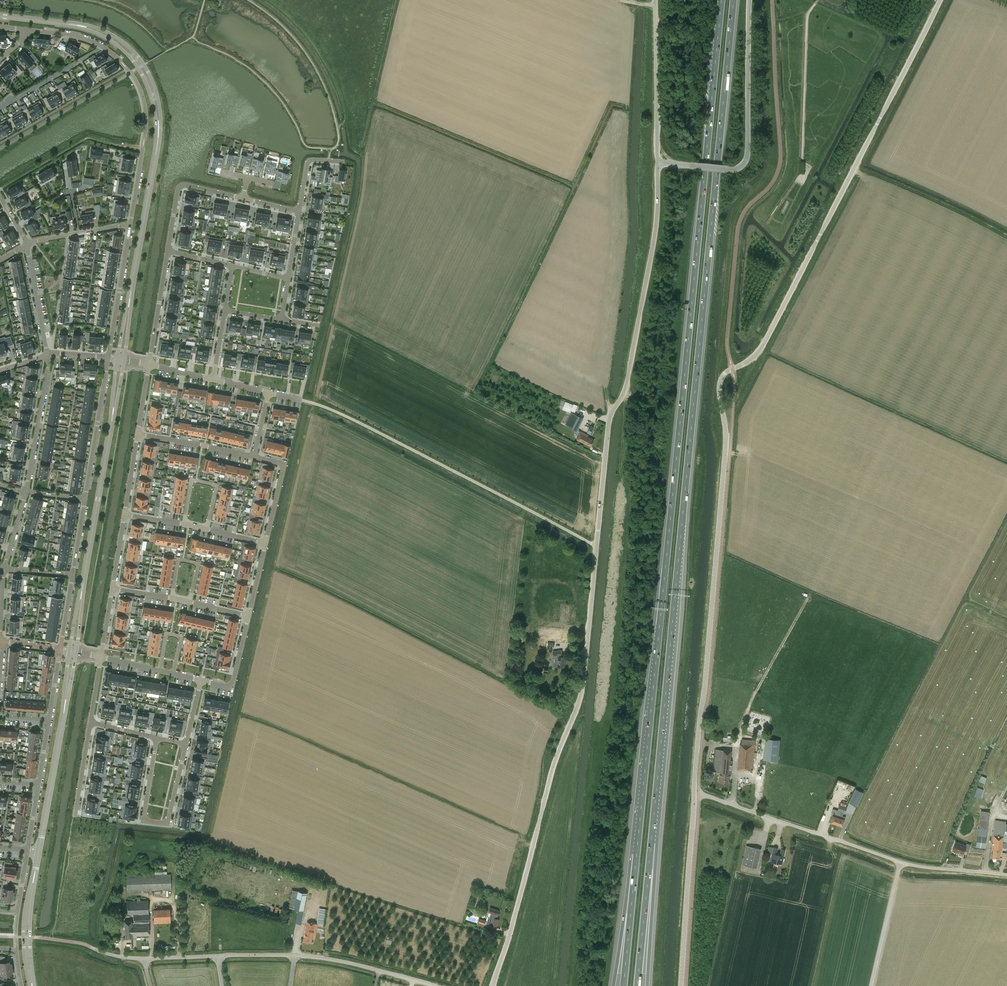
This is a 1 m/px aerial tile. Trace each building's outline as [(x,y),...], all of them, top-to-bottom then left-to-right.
[(9,39),(7,38),(6,38),(5,38),(6,35),(3,35),(3,34),(2,34),(2,35),(0,35),(0,34),(0,43),(4,43),(4,48),(6,48),(15,41),(14,41),(9,41),(9,40),(9,39)] [(54,45),(49,44),(49,39),(35,38),(34,45),(44,46),(44,50),(50,51),(54,45)] [(75,56),(79,48),(76,46),(73,44),(69,42),(66,47),(64,46),(65,46),(60,43),(57,48),(62,50),(63,49),(68,51),(67,53),(73,57),(75,55),(75,56)] [(33,62),(37,59),(33,54),(29,57),(24,51),(18,56),(20,59),(19,60),(22,64),(23,63),(27,68),(34,62),(33,62)] [(97,66),(107,60),(103,54),(96,58),(94,55),(88,59),(90,62),(94,60),(97,66)] [(17,65),(14,68),(9,62),(6,65),(5,65),(1,68),(2,68),(0,70),(0,73),(6,80),(16,71),(19,74),(22,71),(17,65)] [(118,69),(119,68),(116,64),(115,64),(114,63),(107,67),(106,64),(100,68),(105,76),(118,69)] [(92,85),(91,82),(93,81),(90,75),(88,77),(85,73),(79,76),(86,88),(87,89),(90,87),(89,86),(92,85)] [(66,85),(73,96),(78,93),(76,90),(79,89),(74,80),(71,82),(72,84),(67,86),(66,84),(66,85)] [(66,85),(58,89),(63,98),(66,96),(67,98),(73,96),(66,85)] [(58,89),(51,94),(57,105),(62,102),(61,99),(63,98),(58,89)] [(52,108),(57,105),(51,94),(50,94),(51,96),(47,98),(46,96),(43,98),(48,107),(51,105),(52,108)] [(40,100),(32,105),(38,116),(43,113),(42,111),(45,109),(40,100)] [(24,109),(29,118),(32,116),(33,119),(38,116),(32,105),(31,105),(32,107),(28,109),(27,108),(24,109)] [(29,118),(24,109),(16,114),(22,125),(27,122),(26,120),(29,118)] [(16,114),(8,118),(13,127),(16,126),(17,128),(22,125),(16,114)] [(13,127),(8,118),(0,123),(7,134),(12,131),(11,129),(13,127)] [(92,149),(91,149),(90,158),(92,158),(92,159),(96,159),(101,160),(102,151),(96,150),(96,149),(92,148),(92,149)] [(246,156),(241,155),(239,164),(249,167),(252,153),(247,152),(246,156)] [(120,163),(133,165),(134,159),(127,157),(127,154),(121,153),(120,163)] [(238,156),(227,153),(225,163),(235,166),(238,156)] [(223,158),(213,156),(211,165),(221,168),(223,158)] [(263,161),(253,158),(251,168),(261,170),(263,161)] [(75,159),(66,160),(66,161),(63,163),(63,167),(67,166),(68,175),(78,173),(75,159)] [(267,159),(264,172),(274,175),(274,174),(275,170),(276,165),(271,164),(272,160),(267,159)] [(132,171),(133,165),(120,163),(118,172),(124,173),(125,170),(132,171)] [(38,175),(42,182),(55,174),(51,167),(47,169),(44,171),(38,175)] [(340,169),(339,169),(338,176),(335,176),(334,182),(339,182),(340,179),(345,180),(346,170),(343,170),(343,169),(340,168),(340,169)] [(326,180),(326,182),(326,185),(330,185),(331,177),(329,177),(329,176),(329,173),(328,173),(328,170),(321,169),(321,170),(316,170),(315,176),(315,177),(320,178),(320,179),(326,180)] [(276,181),(280,182),(286,183),(286,180),(287,180),(288,176),(287,176),(288,173),(278,171),(276,180),(276,181)] [(81,183),(92,185),(94,178),(82,176),(81,183)] [(116,185),(129,188),(130,181),(123,180),(123,177),(117,176),(116,185)] [(16,194),(18,196),(25,192),(20,183),(17,185),(17,184),(14,186),(14,187),(8,191),(11,197),(16,194)] [(128,194),(129,188),(116,185),(114,195),(120,196),(121,193),(128,194)] [(319,197),(312,196),(311,201),(324,204),(324,203),(325,198),(328,198),(328,195),(319,194),(319,197)] [(24,204),(26,207),(31,203),(26,195),(14,202),(18,208),(24,204)] [(192,206),(199,207),(200,204),(197,204),(199,197),(195,196),(195,195),(192,195),(192,196),(186,195),(186,196),(185,196),(185,200),(185,202),(192,203),(192,206)] [(44,203),(46,207),(54,202),(52,199),(44,203)] [(112,208),(126,210),(127,204),(119,203),(120,200),(114,199),(112,208)] [(324,204),(311,201),(310,207),(317,208),(316,211),(323,212),(323,213),(325,204),(324,203),(324,204)] [(213,214),(219,215),(221,204),(215,203),(213,210),(210,210),(209,216),(212,216),(213,214)] [(99,204),(93,205),(94,210),(85,211),(86,214),(81,215),(82,222),(86,221),(86,222),(87,222),(90,221),(94,220),(93,214),(99,213),(100,207),(99,204)] [(228,205),(221,204),(219,215),(226,216),(225,219),(228,219),(229,213),(226,212),(228,205)] [(33,217),(34,217),(35,220),(40,216),(39,214),(37,215),(36,212),(34,213),(30,207),(21,213),(24,219),(31,215),(32,218),(33,217)] [(234,220),(240,221),(242,208),(239,207),(239,208),(236,207),(234,215),(231,214),(230,221),(233,221),(234,220)] [(125,217),(126,210),(112,208),(111,217),(117,218),(117,215),(125,217)] [(184,210),(182,216),(194,218),(195,212),(197,212),(198,209),(192,208),(191,211),(184,210)] [(249,210),(245,209),(246,208),(242,208),(240,221),(246,222),(246,224),(249,225),(250,218),(247,217),(249,210)] [(53,222),(54,228),(59,227),(59,228),(62,227),(66,226),(65,219),(67,219),(67,220),(73,219),(71,210),(66,211),(66,213),(60,214),(60,218),(55,219),(55,216),(50,217),(51,223),(53,222)] [(323,212),(316,211),(316,215),(308,213),(307,219),(308,219),(321,221),(323,213),(323,212)] [(255,223),(261,224),(263,214),(257,212),(255,220),(252,219),(251,226),(254,226),(255,223)] [(270,215),(263,214),(261,224),(261,226),(267,227),(267,228),(270,229),(271,223),(268,222),(270,215)] [(195,218),(194,218),(182,216),(181,223),(189,224),(188,227),(196,228),(196,225),(194,225),(195,218)] [(276,230),(282,231),(284,218),(278,217),(276,225),(273,224),(272,231),(275,231),(276,230)] [(288,233),(291,234),(292,228),(289,227),(291,220),(284,218),(282,231),(288,232),(288,233)] [(321,221),(308,219),(307,225),(314,226),(313,229),(320,230),(321,221)] [(0,224),(0,234),(3,232),(1,229),(9,225),(8,224),(9,223),(8,221),(6,221),(6,220),(0,224)] [(36,231),(37,232),(40,231),(39,229),(34,221),(27,225),(32,233),(36,231)] [(227,226),(227,234),(232,234),(232,231),(238,231),(238,227),(227,226)] [(179,234),(178,238),(192,240),(193,233),(194,234),(194,230),(188,229),(188,232),(180,231),(180,234),(179,234)] [(320,230),(313,229),(313,232),(306,231),(305,237),(318,239),(320,230)] [(3,232),(0,234),(0,237),(1,237),(4,242),(15,235),(12,230),(4,235),(3,232)] [(116,235),(117,230),(109,231),(108,234),(114,235),(112,246),(113,246),(114,247),(116,247),(120,247),(121,236),(116,235)] [(15,235),(4,242),(6,246),(5,247),(7,250),(12,247),(10,244),(17,240),(15,235)] [(207,249),(213,250),(215,238),(209,237),(209,236),(206,235),(205,241),(208,242),(207,249)] [(317,247),(318,239),(305,237),(304,243),(311,244),(311,246),(317,247)] [(191,246),(192,240),(178,238),(178,241),(178,244),(185,245),(185,248),(191,249),(192,246),(191,246)] [(222,239),(215,238),(213,250),(220,251),(221,244),(224,244),(225,238),(222,238),(222,239)] [(228,254),(234,255),(236,245),(230,244),(230,240),(227,240),(226,246),(229,247),(228,254)] [(242,246),(236,245),(234,255),(235,255),(235,256),(240,257),(240,256),(241,256),(242,249),(245,249),(246,243),(243,243),(242,246)] [(249,259),(255,260),(257,248),(251,247),(251,245),(248,245),(247,251),(250,252),(249,259)] [(264,249),(257,248),(255,260),(262,261),(263,254),(266,254),(267,248),(264,247),(264,249)] [(106,256),(118,258),(119,252),(107,250),(106,256)] [(270,264),(276,265),(278,252),(272,251),(272,250),(269,250),(268,256),(271,256),(270,264)] [(284,259),(287,259),(288,253),(285,252),(285,254),(278,252),(276,265),(283,266),(284,259)] [(303,252),(302,258),(312,260),(313,260),(314,254),(312,253),(303,252)] [(174,266),(174,267),(186,269),(187,263),(189,264),(189,260),(183,259),(183,262),(175,261),(175,262),(174,262),(174,266)] [(9,262),(10,268),(21,266),(20,260),(9,262)] [(21,266),(10,268),(11,274),(22,272),(21,266)] [(181,275),(180,278),(186,279),(187,276),(185,275),(186,269),(174,267),(173,273),(181,275)] [(22,272),(11,274),(12,274),(13,279),(12,279),(12,280),(23,277),(22,272)] [(308,277),(299,276),(298,275),(297,282),(308,284),(310,277),(308,277)] [(23,277),(12,280),(13,285),(24,283),(23,277)] [(171,282),(170,286),(182,287),(183,281),(187,282),(187,279),(186,279),(180,278),(180,281),(172,279),(172,283),(171,282)] [(113,288),(114,282),(102,280),(101,286),(113,288)] [(13,285),(14,291),(26,289),(24,283),(13,285)] [(309,294),(311,286),(304,284),(304,288),(297,286),(296,292),(309,294)] [(178,293),(177,296),(183,297),(184,294),(181,294),(182,287),(170,286),(170,289),(171,289),(170,292),(178,293)] [(99,294),(110,296),(111,290),(100,288),(99,294)] [(27,295),(26,289),(14,291),(14,292),(15,291),(17,297),(27,295)] [(208,291),(207,290),(206,297),(217,298),(218,293),(208,291)] [(296,292),(295,298),(302,299),(301,302),(308,303),(309,294),(296,292)] [(168,301),(167,304),(179,306),(180,306),(180,300),(183,300),(183,297),(177,296),(177,299),(169,298),(169,301),(168,301)] [(205,302),(204,302),(203,311),(203,312),(203,311),(215,313),(216,313),(216,308),(216,307),(210,306),(210,304),(210,303),(205,303),(205,302)] [(301,305),(294,304),(293,310),(304,312),(305,306),(307,306),(308,303),(301,302),(301,305)] [(175,311),(174,314),(180,315),(181,312),(180,312),(181,306),(180,306),(179,306),(167,304),(167,307),(168,307),(167,310),(175,311)] [(215,313),(203,311),(203,312),(203,317),(202,317),(201,320),(208,321),(208,318),(214,319),(215,313)] [(166,316),(165,322),(176,324),(177,318),(180,319),(180,315),(174,314),(174,317),(166,316)] [(105,326),(107,320),(95,318),(94,324),(105,326)] [(208,321),(201,320),(201,323),(202,323),(201,329),(212,331),(213,325),(207,324),(208,321)] [(236,321),(230,320),(229,326),(226,326),(225,332),(228,333),(229,330),(234,331),(236,321)] [(241,328),(242,322),(236,321),(234,331),(240,332),(240,334),(243,335),(244,329),(241,328)] [(172,330),(171,333),(177,334),(178,331),(177,331),(178,324),(176,324),(165,322),(164,328),(172,330)] [(254,324),(248,323),(247,329),(244,329),(243,335),(246,335),(252,336),(252,334),(254,324)] [(259,331),(260,325),(254,324),(252,334),(258,335),(257,337),(260,338),(262,332),(259,331)] [(271,327),(265,326),(263,337),(269,338),(270,336),(269,336),(271,327)] [(212,331),(201,329),(200,334),(199,334),(198,337),(205,338),(205,335),(211,336),(212,331)] [(288,330),(282,329),(281,339),(280,339),(280,340),(287,341),(287,340),(288,330)] [(92,348),(94,348),(95,335),(89,334),(89,332),(86,332),(86,340),(89,340),(88,348),(88,349),(92,349),(92,348)] [(305,333),(299,332),(298,338),(295,337),(294,343),(298,344),(298,342),(303,343),(304,343),(305,333)] [(310,340),(311,334),(305,333),(304,343),(303,343),(303,344),(309,345),(309,346),(312,346),(313,340),(310,340)] [(69,343),(69,337),(66,337),(67,334),(59,334),(59,339),(58,339),(58,342),(59,342),(59,345),(59,346),(62,347),(62,346),(66,346),(66,343),(69,343)] [(79,347),(80,341),(83,341),(83,335),(73,334),(72,346),(79,347)] [(95,335),(94,348),(101,349),(101,341),(104,341),(105,335),(102,335),(101,337),(95,337),(96,335),(95,335)] [(10,336),(4,338),(5,340),(2,341),(3,343),(0,344),(0,356),(7,353),(5,346),(7,346),(13,345),(10,336)] [(25,340),(29,352),(34,351),(32,344),(35,343),(33,338),(25,340)] [(160,353),(166,354),(168,343),(168,342),(162,341),(162,340),(159,339),(158,346),(161,347),(160,353)] [(23,354),(29,352),(25,340),(16,343),(18,349),(21,348),(23,354)] [(173,349),(176,349),(177,343),(174,343),(174,344),(168,343),(166,354),(172,355),(173,349)] [(178,356),(184,357),(185,346),(180,345),(180,344),(177,343),(176,349),(179,350),(178,356)] [(190,352),(193,352),(194,346),(195,345),(185,344),(185,346),(184,357),(190,358),(190,352)] [(195,359),(201,359),(203,349),(197,348),(197,347),(194,346),(193,352),(196,353),(195,359)] [(209,350),(203,349),(201,359),(207,360),(208,355),(211,355),(212,349),(209,348),(209,350)] [(223,363),(229,364),(231,353),(225,352),(225,351),(222,351),(221,357),(224,357),(223,363)] [(236,359),(239,360),(240,353),(237,353),(236,354),(231,353),(229,364),(235,365),(236,359)] [(241,366),(247,367),(248,356),(249,356),(249,355),(240,353),(239,360),(242,360),(241,366)] [(254,357),(249,356),(248,356),(247,367),(252,368),(253,362),(256,363),(257,356),(254,356),(254,357)] [(265,359),(263,370),(269,371),(270,362),(271,362),(271,359),(265,358),(264,359),(265,359)] [(292,374),(298,375),(300,365),(294,364),(294,362),(291,362),(290,368),(293,369),(292,374)] [(83,377),(89,377),(90,364),(84,363),(83,372),(80,372),(80,378),(83,378),(83,377)] [(300,363),(300,365),(298,375),(304,376),(305,371),(308,371),(309,365),(300,363)] [(59,376),(65,377),(66,364),(60,364),(59,369),(56,369),(55,378),(59,378),(59,376)] [(66,364),(65,377),(74,377),(75,371),(72,371),(72,365),(66,364)] [(90,364),(89,377),(95,377),(95,381),(98,381),(99,373),(96,373),(96,364),(90,364)] [(25,374),(30,375),(31,372),(37,373),(38,368),(26,365),(25,374)] [(14,380),(10,379),(10,380),(8,380),(6,374),(0,376),(0,384),(1,386),(9,387),(8,390),(12,390),(14,380)] [(25,374),(23,383),(35,385),(36,379),(30,378),(30,375),(25,374)] [(23,383),(22,391),(28,392),(28,389),(35,390),(35,385),(23,383)] [(176,397),(179,397),(180,391),(177,390),(178,384),(172,383),(171,392),(176,393),(176,397)] [(188,397),(189,387),(184,386),(183,391),(180,391),(179,397),(182,398),(182,396),(188,397)] [(22,391),(20,400),(33,402),(33,397),(27,395),(28,392),(22,391)] [(231,409),(232,403),(229,403),(231,396),(225,395),(223,406),(229,407),(228,409),(231,409)] [(240,409),(242,400),(236,399),(235,404),(232,403),(231,409),(234,410),(235,408),(240,409)] [(20,400),(19,409),(25,410),(25,407),(32,408),(33,402),(20,400)] [(570,412),(571,410),(575,412),(578,405),(574,404),(573,404),(565,401),(562,409),(570,412)] [(151,405),(151,411),(161,413),(164,413),(165,404),(159,403),(158,406),(151,405)] [(269,417),(272,418),(278,419),(279,409),(273,408),(272,414),(270,413),(269,417)] [(24,413),(25,410),(19,409),(17,417),(30,419),(31,414),(24,413)] [(571,412),(565,424),(576,430),(582,418),(571,412)] [(15,430),(27,432),(28,426),(22,425),(22,422),(17,421),(15,430)] [(148,422),(147,428),(155,429),(154,433),(161,434),(162,430),(161,430),(162,424),(159,424),(149,422),(148,422)] [(208,437),(213,438),(216,427),(216,426),(210,425),(208,437)] [(216,427),(213,438),(219,439),(221,430),(222,428),(216,427)] [(15,430),(13,429),(13,430),(13,435),(12,435),(12,438),(19,440),(20,437),(26,438),(27,432),(15,430)] [(238,434),(236,443),(241,444),(244,433),(238,431),(238,434)] [(581,431),(577,439),(591,446),(594,440),(588,436),(588,435),(581,431)] [(248,440),(251,441),(253,435),(244,433),(241,444),(247,446),(248,440)] [(265,450),(271,451),(273,442),(273,440),(264,437),(263,444),(266,444),(265,450)] [(145,443),(144,449),(155,451),(156,445),(158,446),(159,442),(153,441),(152,444),(145,443)] [(11,451),(24,453),(25,447),(18,446),(19,443),(13,442),(11,451)] [(284,442),(284,444),(282,454),(281,454),(287,456),(290,443),(284,442)] [(144,449),(143,455),(150,456),(150,459),(156,460),(157,460),(157,457),(156,457),(157,451),(155,451),(144,449)] [(23,459),(24,453),(11,451),(10,460),(16,461),(16,458),(23,459)] [(198,458),(192,457),(190,468),(190,469),(196,470),(198,458)] [(203,468),(208,470),(211,460),(205,458),(203,468)] [(72,459),(71,465),(83,467),(84,461),(75,459),(72,459)] [(142,461),(141,467),(154,469),(156,460),(150,459),(149,462),(142,461)] [(214,474),(214,472),(216,462),(211,460),(208,470),(208,472),(214,474)] [(214,472),(219,474),(222,463),(216,462),(214,472)] [(8,472),(20,474),(21,468),(15,467),(15,464),(9,463),(8,472)] [(225,475),(225,474),(227,464),(222,463),(219,474),(225,475)] [(259,472),(272,475),(273,469),(267,468),(267,464),(261,463),(259,472)] [(38,476),(42,477),(41,478),(48,479),(49,474),(47,473),(49,466),(40,464),(38,476)] [(83,467),(71,465),(70,471),(82,474),(83,467)] [(230,476),(236,477),(238,467),(233,466),(230,475),(230,476)] [(141,467),(140,473),(147,474),(147,477),(153,478),(154,469),(141,467)] [(238,467),(236,477),(241,479),(244,468),(238,467)] [(250,470),(244,468),(241,479),(241,480),(247,481),(250,470)] [(82,474),(70,471),(69,478),(81,480),(82,474)] [(19,480),(20,474),(8,472),(6,481),(12,482),(13,479),(19,480)] [(259,472),(257,481),(263,482),(264,479),(271,481),(272,475),(259,472)] [(139,479),(138,485),(152,487),(153,478),(147,477),(146,480),(139,479)] [(81,480),(69,478),(68,484),(80,486),(81,480)] [(256,490),(268,493),(269,487),(262,485),(263,482),(257,481),(256,484),(257,484),(256,489),(256,490)] [(80,486),(68,484),(67,490),(79,492),(80,486)] [(138,485),(137,490),(144,492),(144,495),(150,496),(152,487),(138,485)] [(232,494),(233,488),(222,486),(221,492),(232,494)] [(255,489),(253,498),(259,500),(260,497),(266,498),(268,493),(256,490),(256,489),(255,489)] [(2,495),(1,500),(13,503),(15,498),(7,495),(7,493),(2,491),(1,494),(2,495)] [(231,500),(233,494),(232,494),(221,492),(220,497),(231,500)] [(146,504),(147,498),(150,499),(150,496),(144,495),(143,498),(136,497),(136,502),(146,504)] [(32,503),(43,506),(42,506),(44,500),(40,499),(35,498),(34,497),(32,503)] [(220,497),(218,503),(229,505),(231,500),(220,497)] [(253,498),(251,507),(264,510),(265,504),(258,503),(259,500),(253,498)] [(1,500),(3,501),(1,506),(0,505),(0,508),(3,509),(3,506),(12,509),(13,503),(1,500)] [(135,502),(134,508),(141,509),(141,513),(147,514),(149,504),(146,504),(136,502),(135,502)] [(32,503),(30,509),(42,512),(43,506),(32,503)] [(226,510),(226,511),(228,511),(229,505),(218,503),(217,508),(226,510)] [(181,512),(181,506),(170,505),(170,504),(169,510),(181,512)] [(251,507),(249,516),(255,517),(256,514),(262,516),(264,510),(251,507)] [(0,508),(0,517),(8,520),(10,514),(2,512),(3,509),(0,508)] [(30,509),(29,514),(40,517),(42,512),(30,509)] [(29,514),(27,520),(38,523),(40,517),(29,514)] [(227,516),(225,516),(216,514),(214,520),(226,522),(227,516)] [(247,525),(260,528),(261,522),(254,520),(255,517),(249,516),(247,525)] [(27,520),(26,525),(37,528),(38,523),(27,520)] [(132,524),(131,530),(144,532),(145,526),(146,527),(147,522),(140,521),(139,525),(132,524)] [(37,528),(26,525),(24,531),(34,534),(36,528),(37,528)] [(245,530),(245,534),(251,535),(252,532),(258,533),(260,528),(247,525),(246,530),(245,530)] [(137,537),(136,540),(143,541),(144,532),(131,530),(130,535),(137,537)] [(32,545),(35,535),(29,534),(28,537),(23,535),(21,542),(25,543),(24,544),(28,545),(28,544),(32,545)] [(189,550),(195,551),(198,540),(192,538),(189,550)] [(129,541),(128,547),(140,549),(141,550),(143,541),(136,540),(136,543),(129,541)] [(195,551),(200,553),(201,553),(203,542),(198,540),(195,551)] [(206,555),(207,552),(209,543),(203,542),(201,553),(200,553),(206,555)] [(242,545),(241,551),(253,554),(255,548),(247,546),(248,543),(242,542),(241,545),(242,545)] [(217,557),(218,556),(217,556),(220,545),(214,544),(212,554),(211,556),(217,557)] [(217,556),(218,556),(223,557),(225,547),(220,545),(217,556)] [(231,548),(225,547),(223,557),(229,559),(231,548)] [(28,566),(31,557),(27,556),(28,551),(20,549),(18,557),(25,560),(23,566),(28,566)] [(238,557),(238,560),(244,561),(245,558),(252,560),(253,554),(241,551),(240,557),(238,557)] [(133,560),(133,563),(139,564),(140,555),(139,555),(127,553),(126,559),(133,560)] [(237,569),(249,572),(251,566),(243,564),(244,561),(238,560),(237,563),(238,563),(237,569)] [(125,565),(124,571),(136,573),(137,573),(139,564),(133,563),(132,566),(125,565)] [(236,569),(234,578),(240,580),(241,577),(248,578),(249,572),(237,569),(236,569)] [(12,583),(24,585),(23,584),(24,579),(27,579),(28,576),(19,575),(18,578),(13,577),(12,583)] [(137,578),(135,578),(123,576),(122,582),(129,583),(129,587),(135,588),(137,578)] [(237,582),(236,588),(245,590),(246,584),(240,583),(240,580),(234,578),(233,581),(237,582)] [(52,590),(52,595),(56,595),(56,591),(62,592),(64,581),(57,580),(57,581),(54,580),(53,586),(56,586),(55,591),(52,590)] [(24,591),(24,585),(12,583),(11,589),(17,590),(17,593),(24,594),(24,591)] [(120,598),(119,604),(132,606),(134,596),(127,595),(127,599),(120,598)] [(10,605),(23,605),(27,606),(27,600),(25,600),(26,596),(17,596),(17,599),(11,599),(10,605)] [(62,598),(52,596),(51,596),(49,607),(55,608),(60,608),(62,598)] [(228,604),(227,607),(233,608),(234,605),(241,607),(242,601),(234,599),(232,605),(228,604)] [(119,604),(118,609),(125,610),(124,614),(131,615),(132,606),(119,604)] [(23,606),(23,605),(10,605),(10,611),(16,611),(16,614),(25,615),(25,611),(22,611),(22,606),(23,606)] [(537,610),(536,618),(539,619),(561,621),(562,612),(537,610)] [(117,615),(116,621),(129,623),(131,615),(124,614),(124,617),(117,615)] [(229,619),(228,625),(236,627),(238,621),(230,619),(231,616),(225,615),(224,618),(229,619)] [(10,626),(22,626),(22,620),(23,620),(23,617),(16,617),(16,620),(10,620),(10,626)] [(539,619),(538,628),(563,630),(564,621),(561,621),(539,619)] [(116,621),(115,627),(122,628),(121,631),(128,632),(129,623),(116,621)] [(22,633),(22,626),(10,626),(9,632),(15,632),(15,635),(22,636),(22,633)] [(126,641),(127,635),(128,632),(121,631),(121,634),(114,633),(113,639),(126,641)] [(187,637),(185,643),(197,646),(198,640),(187,637)] [(113,639),(112,645),(119,646),(118,650),(125,651),(126,641),(113,639)] [(218,646),(217,649),(223,650),(224,647),(231,649),(233,643),(224,641),(222,647),(218,646)] [(195,651),(195,652),(196,652),(197,646),(185,643),(184,649),(195,651)] [(192,656),(192,657),(194,657),(195,652),(195,651),(184,649),(183,654),(192,656)] [(215,658),(216,658),(228,661),(230,655),(222,653),(223,650),(217,649),(216,652),(217,652),(215,658)] [(558,670),(560,667),(565,667),(566,657),(563,657),(562,650),(553,652),(554,657),(555,657),(555,660),(555,663),(553,668),(558,670)] [(191,662),(192,657),(192,656),(183,654),(181,660),(191,662)] [(228,662),(228,661),(216,658),(215,664),(214,664),(213,667),(219,668),(220,665),(227,667),(227,666),(228,666),(229,662),(228,662)] [(110,685),(110,683),(112,673),(111,673),(111,672),(106,671),(104,684),(109,685),(109,684),(110,685)] [(19,676),(17,675),(8,675),(7,688),(18,689),(19,676)] [(173,699),(173,698),(175,688),(168,687),(167,698),(173,699)] [(193,691),(186,690),(185,700),(184,701),(191,702),(193,691)] [(101,715),(107,716),(109,705),(109,704),(103,703),(104,701),(100,700),(99,706),(102,707),(101,715)] [(229,702),(223,701),(221,711),(220,713),(227,714),(229,702)] [(118,719),(124,720),(126,709),(126,708),(120,707),(121,703),(118,702),(118,704),(117,710),(119,710),(118,719)] [(109,705),(107,716),(113,717),(114,710),(117,710),(118,704),(115,704),(115,706),(109,705)] [(126,709),(124,720),(130,721),(131,714),(134,714),(135,708),(132,708),(131,710),(126,709)] [(138,709),(135,708),(134,714),(136,714),(135,723),(141,724),(143,713),(137,712),(138,709)] [(143,713),(141,724),(147,725),(148,718),(151,718),(152,712),(149,712),(143,711),(143,713)] [(154,717),(155,713),(152,712),(151,718),(153,718),(152,727),(158,728),(160,718),(159,718),(154,717)] [(159,718),(160,718),(158,728),(158,729),(162,729),(163,729),(164,729),(165,721),(168,722),(169,716),(166,716),(160,715),(159,718)] [(169,731),(175,732),(177,719),(171,718),(172,716),(169,716),(168,722),(170,722),(169,731)] [(183,720),(177,719),(175,732),(181,733),(182,725),(186,726),(187,720),(183,720)] [(209,722),(201,721),(200,727),(210,729),(210,728),(211,723),(215,723),(216,720),(210,719),(209,722)] [(210,729),(200,727),(199,733),(207,735),(207,737),(213,738),(213,735),(212,735),(213,729),(210,728),(210,729)] [(96,743),(96,742),(110,745),(111,739),(97,736),(97,738),(96,738),(95,743),(96,743)] [(779,739),(765,737),(763,759),(778,760),(779,739)] [(196,745),(196,746),(209,748),(210,739),(204,738),(204,741),(197,740),(196,745)] [(740,743),(738,768),(753,770),(755,740),(742,739),(742,743),(740,743)] [(109,751),(110,745),(96,742),(96,743),(95,749),(109,751)] [(146,744),(135,742),(134,749),(145,751),(146,744)] [(208,754),(209,748),(196,746),(196,745),(195,745),(194,751),(202,753),(201,756),(207,757),(208,754)] [(133,755),(144,757),(145,751),(134,749),(133,755)] [(730,776),(732,760),(730,760),(731,750),(716,749),(714,771),(720,772),(719,782),(728,783),(729,776),(730,776)] [(94,757),(93,763),(106,765),(107,760),(109,760),(110,755),(104,754),(103,759),(94,757)] [(192,758),(191,764),(204,766),(205,761),(207,761),(207,758),(201,757),(201,760),(192,758)] [(107,772),(105,771),(106,765),(93,763),(92,769),(100,771),(99,775),(106,776),(107,772)] [(143,765),(132,763),(131,769),(142,771),(143,765)] [(203,775),(204,766),(191,764),(190,770),(197,771),(197,774),(203,775)] [(130,776),(141,777),(142,771),(131,769),(130,776)] [(104,780),(106,780),(106,776),(99,775),(99,779),(90,778),(89,784),(103,786),(104,780)] [(188,777),(187,783),(200,785),(201,779),(202,779),(203,776),(197,775),(196,778),(188,777)] [(193,793),(199,794),(200,785),(187,783),(186,789),(193,790),(193,793)] [(88,790),(102,792),(103,786),(89,784),(88,790)] [(140,786),(128,784),(127,790),(139,792),(140,786)] [(974,796),(980,798),(984,789),(977,787),(974,796)] [(849,802),(857,806),(863,791),(856,788),(849,802)] [(126,796),(138,798),(139,792),(127,790),(126,796)] [(194,803),(194,804),(195,804),(196,798),(198,798),(198,795),(192,794),(192,797),(184,796),(183,802),(194,803)] [(87,798),(86,805),(100,807),(101,801),(87,798)] [(195,809),(193,809),(194,804),(194,803),(183,802),(182,807),(189,809),(188,812),(194,813),(195,809)] [(85,811),(98,813),(100,807),(86,805),(85,811)] [(124,811),(135,813),(136,807),(125,805),(124,811)] [(839,817),(841,812),(841,811),(838,810),(836,816),(833,815),(831,822),(837,824),(839,817)] [(135,813),(124,811),(123,817),(134,819),(134,817),(135,818),(136,813),(135,813)] [(194,816),(194,813),(188,812),(188,815),(180,813),(179,819),(191,821),(192,816),(194,816)] [(190,830),(191,821),(179,819),(178,825),(184,826),(184,829),(190,830)] [(1006,823),(1006,822),(995,820),(991,853),(993,853),(992,858),(999,858),(1000,850),(1002,850),(1002,847),(1006,848),(1006,834),(1005,833),(1005,830),(1006,824),(1006,823)] [(987,829),(979,828),(976,847),(984,848),(987,829)] [(963,854),(964,851),(968,852),(971,845),(966,843),(966,845),(955,842),(953,850),(958,852),(963,854)] [(742,865),(757,868),(761,849),(746,846),(742,865)] [(774,847),(771,861),(774,862),(774,864),(778,865),(779,863),(782,864),(785,849),(781,848),(780,853),(777,852),(778,847),(774,847)] [(3,864),(2,870),(16,873),(17,867),(10,866),(11,863),(4,862),(4,865),(3,864)] [(16,873),(2,870),(0,880),(8,881),(8,878),(14,879),(14,877),(15,877),(15,876),(16,873)] [(127,891),(171,889),(171,874),(126,876),(127,891)] [(13,895),(14,889),(7,888),(8,885),(2,884),(1,887),(0,887),(0,893),(13,895)] [(0,893),(0,902),(5,903),(5,900),(11,901),(11,899),(12,900),(12,898),(13,898),(13,895),(0,893)] [(132,937),(149,936),(149,900),(140,900),(140,897),(137,897),(137,900),(127,900),(128,914),(134,914),(134,923),(132,923),(132,921),(125,921),(125,938),(132,938),(132,937)] [(489,916),(487,923),(497,926),(499,919),(497,918),(498,915),(500,910),(490,907),(489,912),(491,913),(490,917),(489,916)] [(153,911),(154,919),(170,918),(170,910),(153,911)] [(306,934),(304,941),(311,942),(312,938),(313,938),(316,923),(308,921),(305,934),(306,934)] [(12,967),(11,962),(10,962),(10,961),(4,962),(4,958),(0,959),(0,968),(12,967)] [(6,977),(6,974),(12,973),(11,971),(12,971),(12,970),(12,967),(0,968),(0,977),(0,978),(6,977)]
